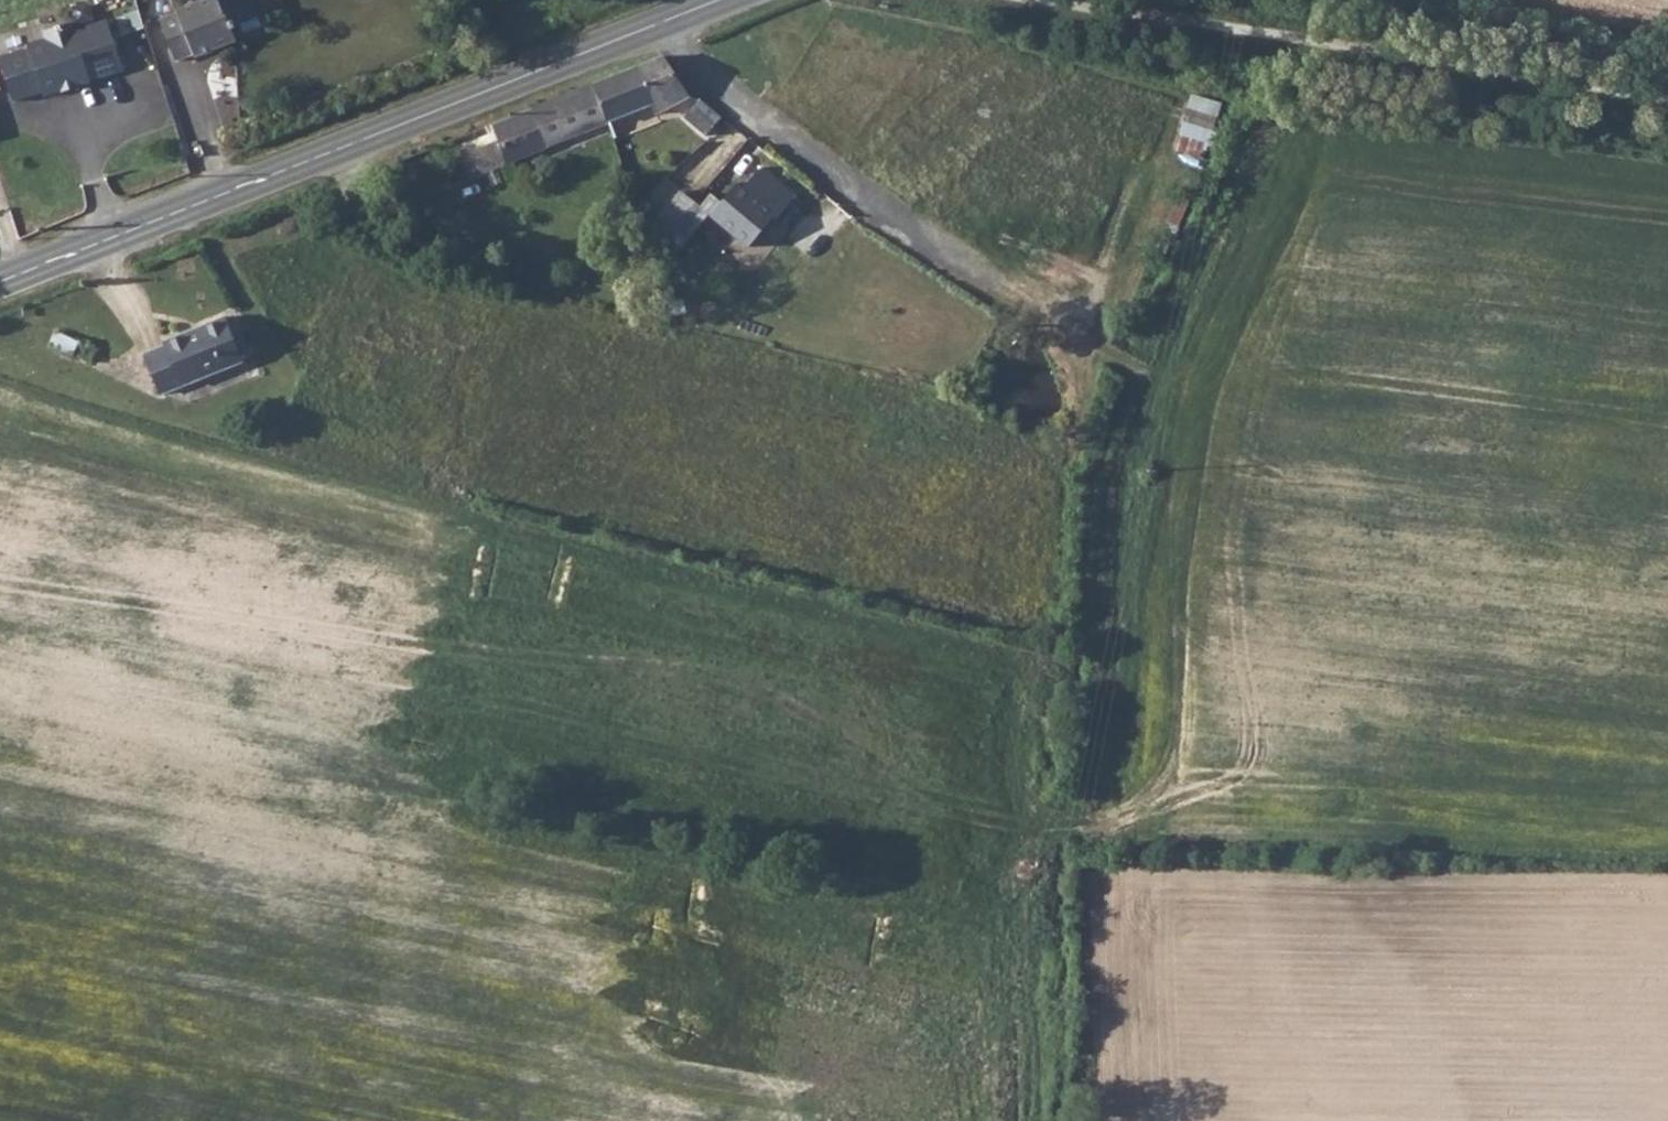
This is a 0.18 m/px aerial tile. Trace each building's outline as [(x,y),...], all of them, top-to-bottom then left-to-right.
[(167,23),(182,64),(200,57),(201,60),(222,52),(220,49),(241,41),(237,31),(263,22),(255,0),(238,0),(227,4),(220,0),(184,14),(185,17),(167,23)] [(5,60),(19,104),(49,95),(50,99),(70,94),(68,87),(80,84),(82,90),(97,85),(96,83),(129,73),(113,23),(81,33),(78,25),(49,35),(52,42),(34,47),(35,51),(5,60)] [(698,91),(660,58),(590,85),(607,116),(645,101),(653,110),(698,91)] [(607,116),(590,85),(485,127),(491,145),(459,159),(466,180),(588,128),(596,143),(616,135),(607,116)] [(1186,93),(1173,147),(1208,156),(1221,102),(1186,93)] [(726,116),(703,95),(680,120),(704,140),(726,116)] [(795,222),(815,193),(814,192),(750,137),(726,169),(739,179),(782,212),(795,222)] [(753,251),(782,212),(739,179),(712,217),(753,251)] [(150,361),(166,399),(249,368),(228,321),(166,344),(168,352),(150,361)]
